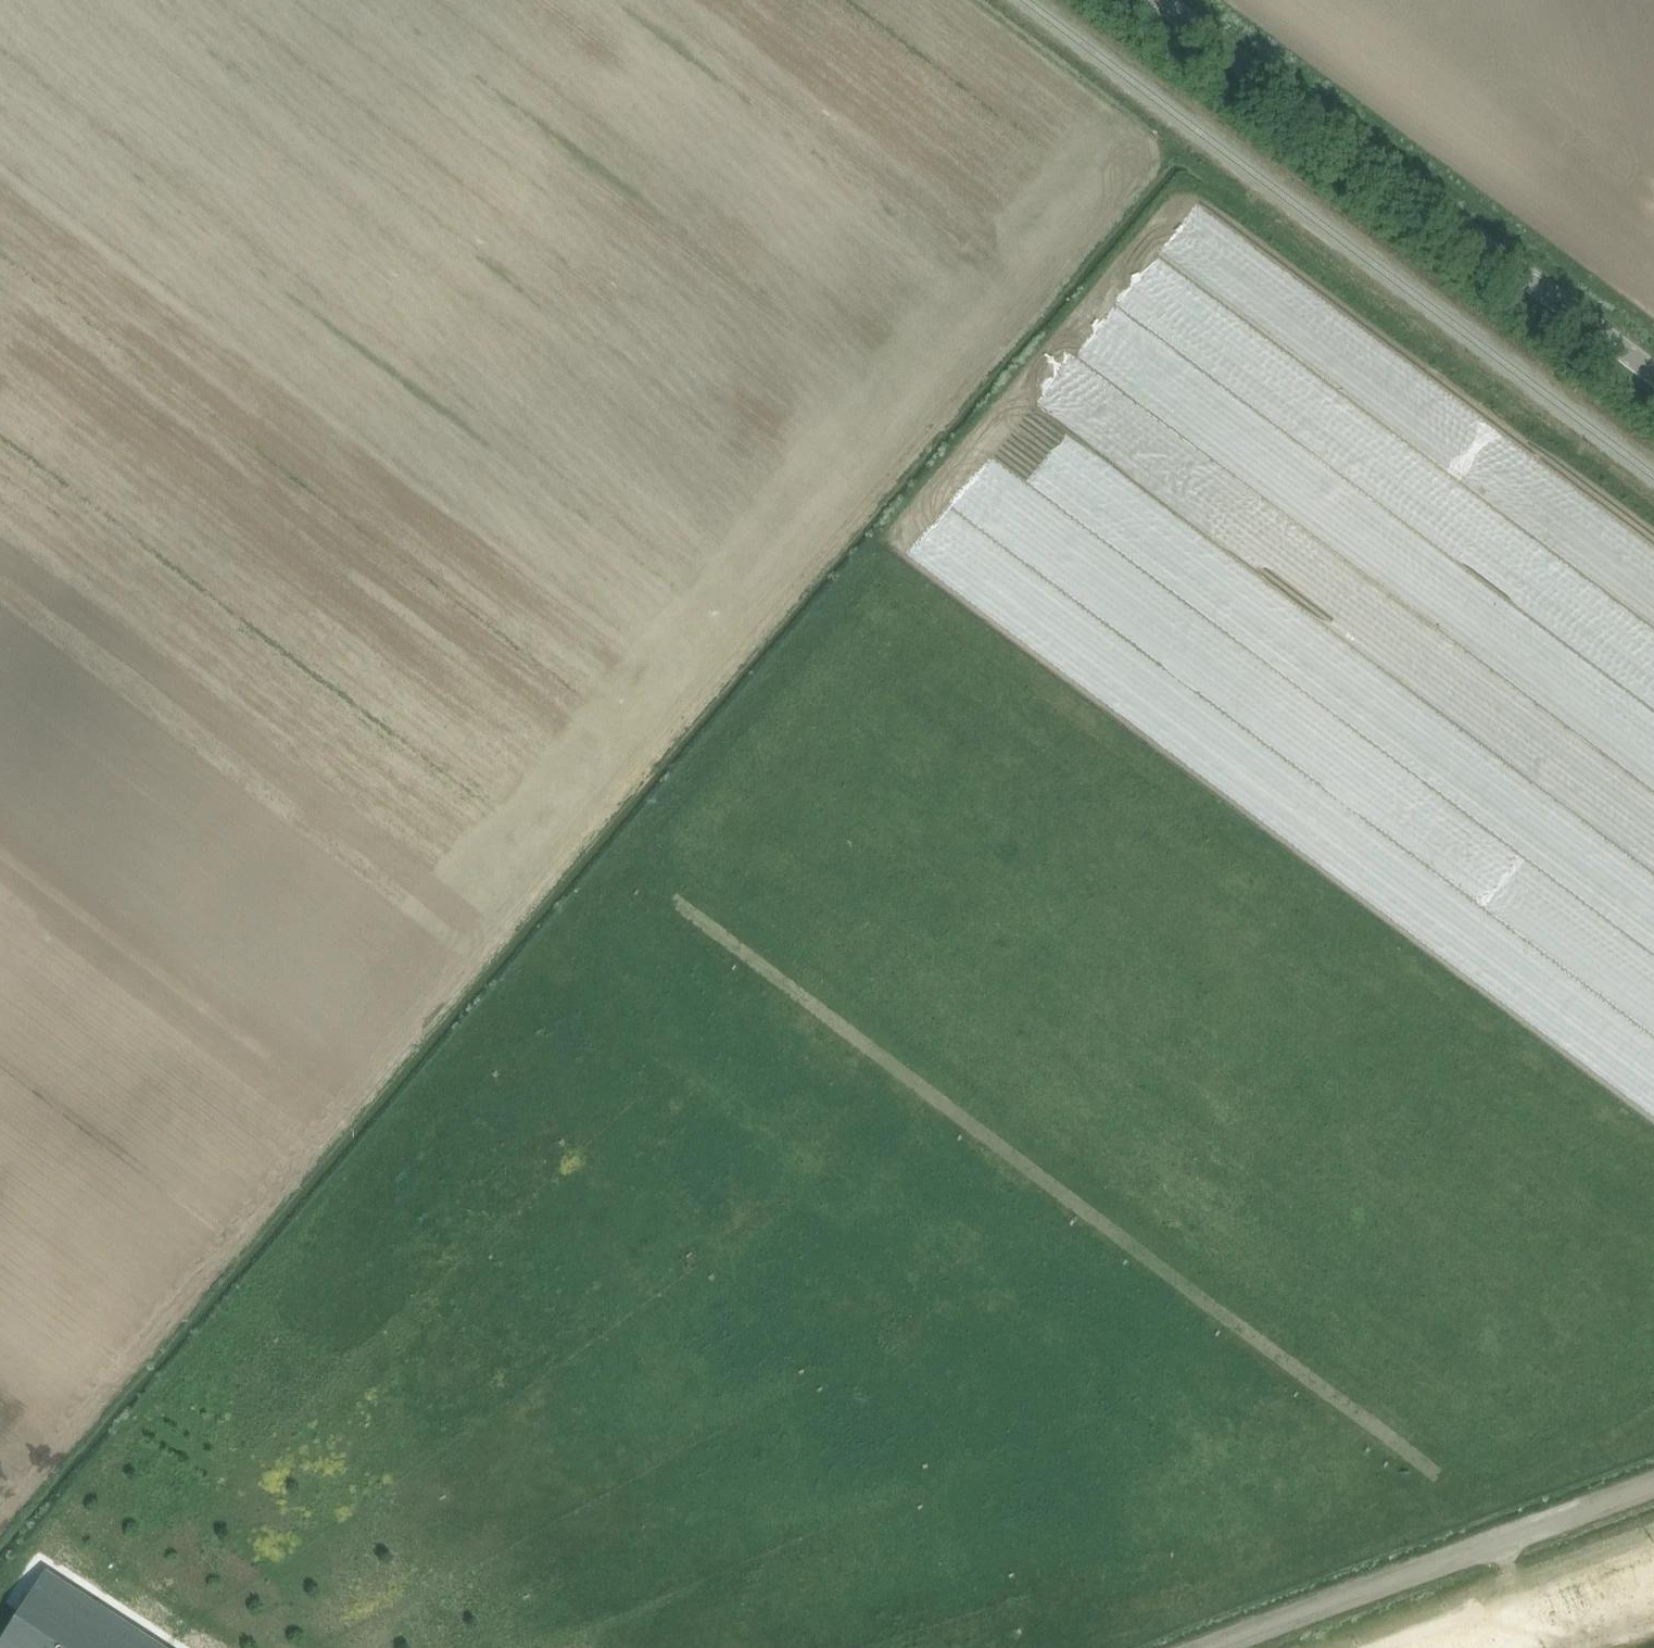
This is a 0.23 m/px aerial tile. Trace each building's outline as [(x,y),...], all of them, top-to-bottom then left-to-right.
[(0,1623),(0,1647),(163,1647),(37,1566),(0,1623)]
